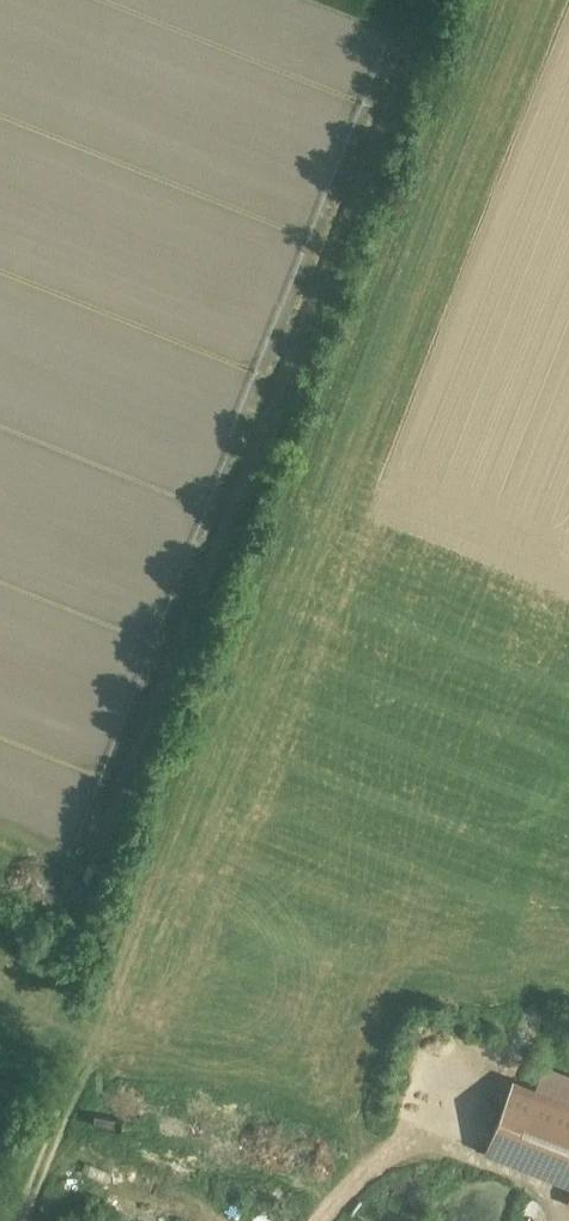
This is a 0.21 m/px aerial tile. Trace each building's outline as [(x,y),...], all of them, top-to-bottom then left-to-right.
[(512,1082),(485,1152),(568,1184),(568,1104),(512,1082)]
